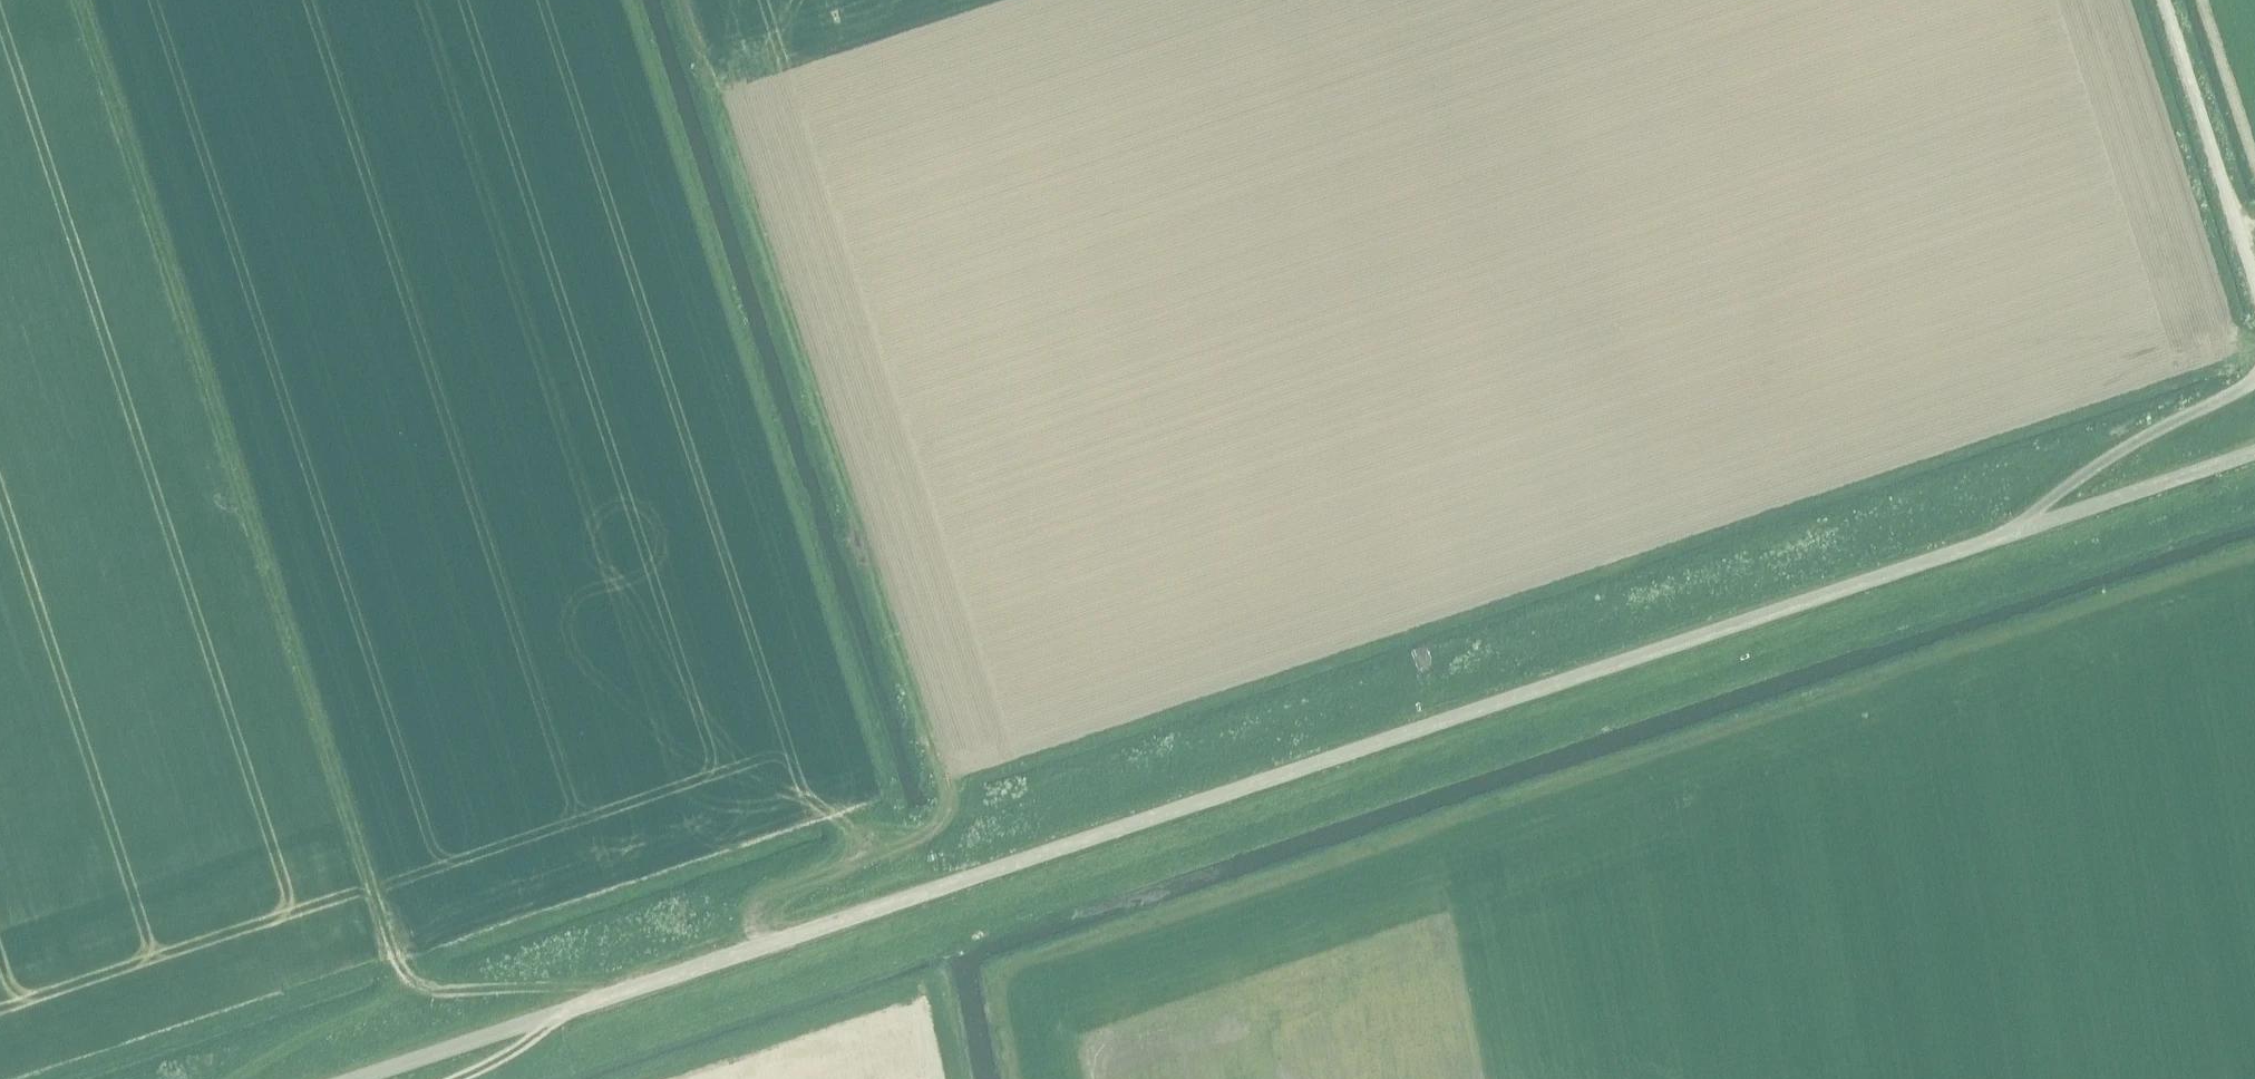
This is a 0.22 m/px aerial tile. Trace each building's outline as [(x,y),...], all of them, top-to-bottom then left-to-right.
[(1411,657),(1417,676),(1433,671),(1428,652),(1411,657)]
